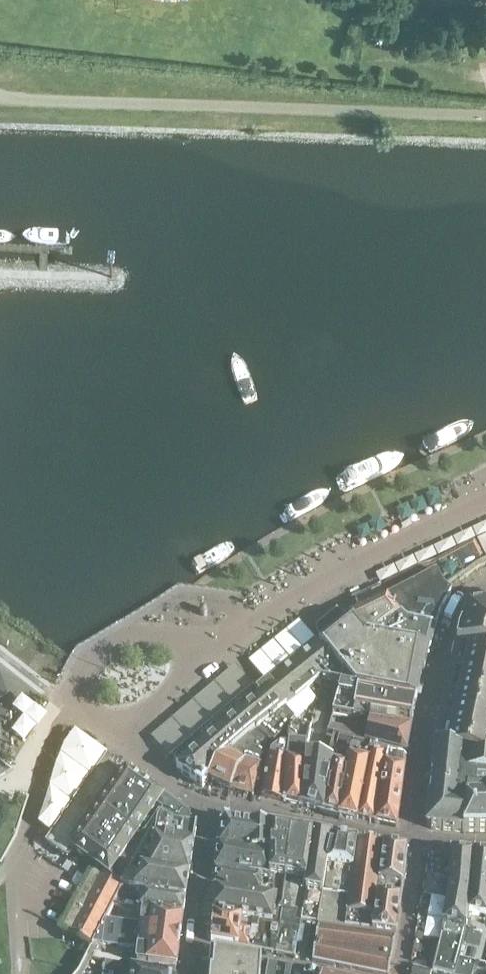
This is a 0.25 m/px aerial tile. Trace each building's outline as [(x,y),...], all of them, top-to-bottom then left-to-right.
[(444,589),(480,565),(485,562),(475,542),(430,566),(416,568),(380,587),(381,589),(388,602),(390,601),(403,619),(436,630),(441,614),(452,594),(444,589)] [(403,619),(390,601),(388,602),(381,589),(353,601),(359,615),(352,618),(368,638),(429,650),(436,630),(403,619)] [(469,614),(458,638),(456,646),(485,653),(485,611),(469,614)] [(425,673),(427,656),(429,650),(368,638),(352,618),(351,619),(338,612),(310,633),(318,644),(320,645),(338,668),(320,682),(341,686),(417,701),(422,672),(425,673)] [(202,776),(234,749),(257,731),(266,739),(271,743),(277,741),(295,719),(286,709),(320,682),(338,668),(320,645),(318,644),(268,683),(269,684),(258,693),(249,692),(175,755),(174,764),(178,769),(177,770),(195,782),(194,783),(203,789),(209,779),(202,776)] [(484,755),(485,745),(485,653),(456,646),(435,747),(434,746),(427,829),(464,833),(485,833),(485,756),(484,755)] [(413,723),(417,701),(341,686),(332,715),(360,722),(360,720),(370,721),(396,726),(397,720),(413,723)] [(407,754),(409,742),(411,728),(396,726),(370,721),(367,733),(365,743),(407,754)] [(365,743),(367,733),(331,724),(330,731),(329,734),(334,735),(365,743)] [(328,760),(334,735),(329,734),(330,731),(311,727),(307,747),(301,806),(301,807),(324,813),(324,812),(332,761),(328,760)] [(254,795),(266,739),(257,731),(234,749),(247,758),(231,789),(236,791),(254,795)] [(283,802),(284,757),(286,745),(281,745),(269,753),(261,797),(283,802)] [(301,806),(307,747),(289,745),(286,745),(284,757),(283,802),(301,806)] [(356,821),(368,761),(359,759),(361,751),(351,748),(349,754),(339,816),(356,821)] [(231,789),(247,758),(234,749),(202,776),(209,779),(231,789)] [(339,816),(349,754),(336,752),(335,761),(332,761),(324,812),(339,816)] [(376,823),(386,765),(391,765),(393,757),(387,756),(370,753),(368,761),(356,821),(359,821),(359,820),(376,824),(376,823)] [(133,867),(160,817),(178,827),(189,828),(191,819),(164,800),(125,773),(127,769),(108,756),(91,779),(89,779),(86,783),(86,786),(67,813),(65,813),(62,817),(62,820),(46,843),(69,859),(74,851),(93,865),(62,929),(93,944),(99,933),(105,920),(122,889),(133,867)] [(396,827),(404,768),(406,769),(407,760),(393,757),(391,765),(386,765),(376,823),(396,827)] [(189,879),(197,829),(189,828),(178,827),(160,817),(133,867),(189,879)] [(268,858),(269,829),(228,822),(222,827),(219,843),(219,849),(268,858)] [(285,878),(291,832),(269,829),(268,858),(268,875),(285,878)] [(304,893),(312,836),(291,832),(285,878),(281,910),(275,954),(294,958),(300,924),(301,917),(304,893)] [(322,895),(330,839),(315,836),(312,836),(304,893),(322,895)] [(377,973),(388,973),(407,852),(330,839),(322,895),(304,893),(301,917),(300,924),(317,927),(312,962),(377,973)] [(268,875),(268,858),(219,849),(216,871),(268,879),(268,875)] [(474,857),(452,855),(449,896),(443,927),(432,972),(438,973),(455,973),(465,929),(474,857)] [(485,925),(485,858),(480,857),(474,857),(465,929),(455,973),(485,973),(485,925)] [(186,901),(189,879),(133,867),(122,889),(140,892),(140,893),(186,901)] [(266,898),(268,879),(216,871),(216,873),(215,890),(266,898)] [(275,900),(266,898),(215,890),(215,891),(213,914),(238,918),(237,928),(251,930),(248,948),(275,954),(281,910),(273,909),(275,900)] [(184,918),(186,901),(140,893),(138,909),(184,918)] [(180,941),(184,918),(138,909),(138,912),(141,913),(140,923),(105,920),(99,933),(112,934),(113,933),(180,941)] [(248,948),(251,930),(237,928),(238,918),(213,914),(211,942),(248,948)] [(177,969),(180,944),(180,941),(113,933),(112,934),(99,933),(93,944),(137,948),(136,963),(177,969)] [(265,961),(210,951),(208,973),(263,973),(265,961)] [(117,964),(105,961),(102,973),(167,973),(117,964)] [(281,965),(269,963),(267,973),(279,973),(281,965)]
